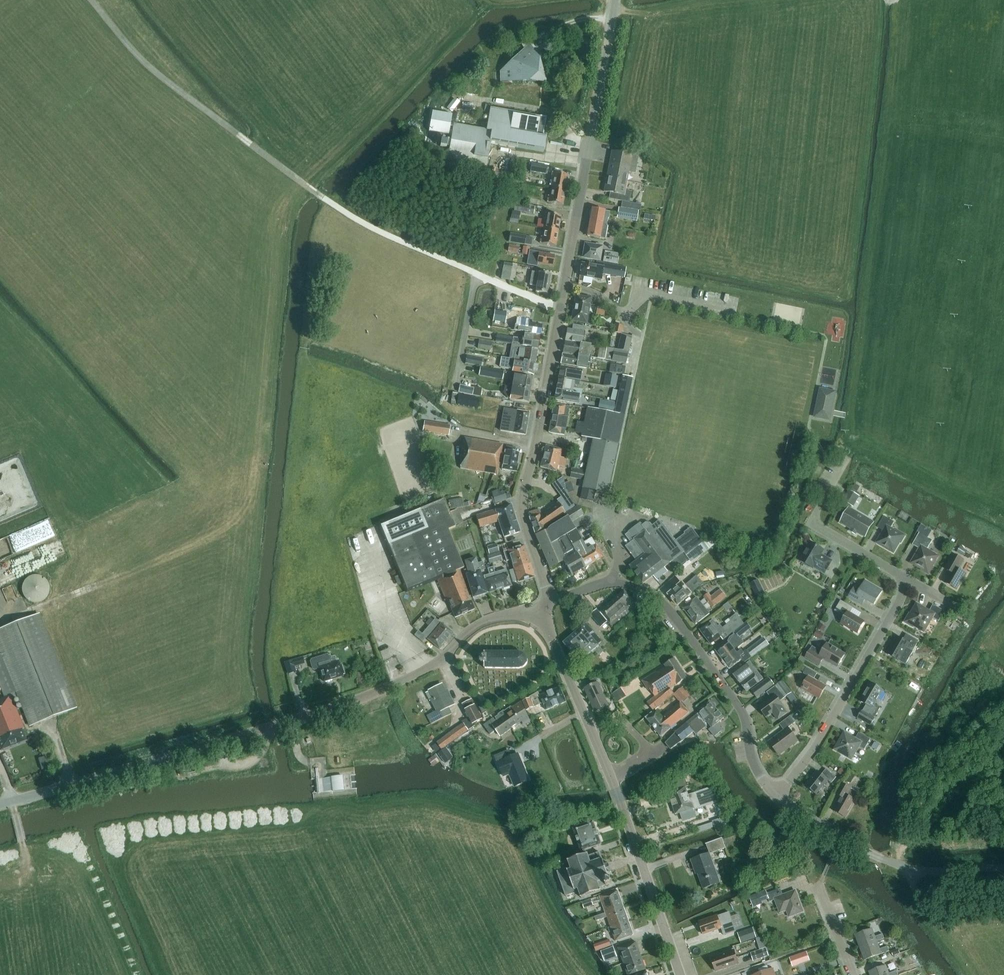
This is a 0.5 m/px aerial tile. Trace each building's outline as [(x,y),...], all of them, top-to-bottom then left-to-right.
[(511,64),(510,62),(500,71),(501,82),(512,82),(512,81),(537,81),(546,81),(543,73),(548,71),(546,59),(538,61),(527,49),(511,64)] [(546,136),(543,136),(546,116),(491,106),(487,129),(454,124),(447,166),(485,179),(491,144),(517,148),(517,147),(543,152),(546,136)] [(432,111),(428,131),(449,135),(452,114),(432,111)] [(609,163),(606,177),(627,181),(628,172),(635,173),(638,156),(617,152),(611,151),(609,163)] [(546,173),(547,165),(531,162),(530,171),(546,173)] [(568,175),(552,172),(551,178),(553,179),(552,187),(565,190),(568,175)] [(609,192),(608,198),(615,199),(615,200),(629,202),(631,191),(625,190),(627,181),(606,177),(604,191),(609,192)] [(548,196),(547,202),(563,205),(565,190),(552,187),(550,196),(548,196)] [(539,204),(540,198),(528,196),(527,202),(539,204)] [(533,214),(534,206),(515,203),(513,210),(520,212),(533,214)] [(621,215),(621,218),(636,220),(638,210),(634,209),(623,207),(618,207),(617,214),(621,215)] [(590,210),(589,215),(591,215),(589,222),(606,225),(608,219),(607,219),(608,217),(609,211),(592,208),(591,210),(590,210)] [(512,210),(510,222),(518,223),(520,212),(513,210),(512,210)] [(561,216),(545,213),(544,219),(546,220),(545,228),(558,231),(561,216)] [(587,236),(600,238),(600,237),(604,238),(606,225),(589,222),(588,228),(587,228),(586,233),(587,233),(587,236)] [(541,237),(540,243),(556,246),(558,231),(545,228),(543,237),(541,237)] [(510,233),(509,241),(524,244),(531,245),(533,237),(526,236),(510,233)] [(509,244),(508,251),(517,252),(519,246),(509,244)] [(599,260),(602,245),(596,244),(596,246),(585,244),(583,257),(599,260)] [(605,251),(603,261),(616,263),(618,253),(605,251)] [(530,258),(538,259),(537,263),(552,265),(554,256),(539,253),(536,252),(536,254),(530,253),(530,258)] [(509,279),(512,264),(503,262),(501,278),(509,279)] [(600,279),(601,273),(602,266),(582,262),(580,275),(600,279)] [(603,263),(602,266),(601,273),(624,276),(625,267),(603,263)] [(530,285),(536,286),(535,292),(547,294),(551,275),(532,272),(530,285)] [(572,320),(586,323),(589,309),(590,309),(591,298),(576,296),(572,320)] [(598,305),(596,314),(604,315),(605,306),(598,305)] [(507,313),(495,311),(493,321),(505,323),(507,313)] [(513,316),(511,330),(540,335),(542,325),(527,322),(527,319),(513,316)] [(621,333),(623,325),(614,323),(613,331),(621,333)] [(573,325),(572,330),(567,329),(565,340),(576,342),(582,343),(585,327),(573,325)] [(628,350),(632,336),(621,333),(618,348),(628,350)] [(497,335),(495,342),(511,344),(520,346),(538,349),(540,337),(523,334),(523,338),(513,336),(512,337),(497,335)] [(490,350),(491,341),(479,339),(477,348),(490,350)] [(565,342),(563,352),(571,354),(588,357),(591,345),(582,343),(576,342),(576,344),(565,342)] [(511,344),(509,358),(535,363),(537,350),(519,348),(520,346),(511,344)] [(607,347),(605,360),(626,364),(628,352),(607,347)] [(571,356),(563,354),(561,364),(586,368),(588,362),(588,357),(571,354),(571,356)] [(466,355),(465,363),(485,366),(486,359),(466,355)] [(512,369),(512,371),(533,375),(535,363),(509,358),(501,357),(499,367),(512,369)] [(611,364),(609,372),(625,374),(626,366),(611,364)] [(560,366),(558,378),(574,381),(581,382),(583,370),(560,366)] [(480,367),(479,375),(502,380),(504,371),(480,367)] [(517,375),(514,375),(512,386),(512,387),(530,390),(532,378),(521,376),(521,375),(517,374),(517,375)] [(605,374),(603,386),(615,388),(617,377),(605,374)] [(588,408),(582,432),(581,436),(594,438),(587,471),(572,468),(570,477),(580,479),(579,485),(583,486),(581,498),(593,500),(595,491),(607,494),(632,378),(623,376),(614,413),(588,408)] [(558,378),(556,390),(572,393),(581,395),(582,390),(573,388),(574,381),(558,378)] [(460,385),(459,392),(472,395),(474,388),(473,388),(460,385)] [(508,398),(510,398),(510,399),(528,402),(530,390),(512,387),(512,386),(505,385),(503,392),(508,398)] [(474,388),(472,395),(476,396),(481,396),(482,388),(473,386),(473,387),(473,388),(474,388)] [(556,390),(554,400),(571,403),(579,404),(581,395),(572,393),(556,390)] [(821,390),(816,417),(829,419),(835,393),(821,390)] [(460,393),(458,405),(470,407),(472,396),(460,393)] [(504,414),(503,424),(509,425),(508,432),(525,435),(529,413),(512,410),(514,401),(498,399),(496,412),(504,414)] [(600,400),(598,409),(614,413),(616,403),(600,400)] [(554,404),(549,432),(564,435),(569,407),(554,404)] [(424,420),(422,430),(447,435),(449,425),(424,420)] [(581,433),(583,422),(577,421),(574,432),(581,433)] [(460,459),(462,459),(460,468),(497,474),(499,465),(500,457),(503,444),(464,438),(460,459)] [(556,471),(558,466),(564,467),(566,458),(560,457),(562,450),(546,446),(540,467),(556,471)] [(519,453),(505,451),(504,457),(500,457),(499,465),(503,465),(502,469),(516,472),(519,453)] [(493,496),(491,497),(492,499),(493,504),(511,498),(510,493),(505,494),(504,491),(500,493),(499,489),(492,492),(493,495),(493,496)] [(853,506),(859,496),(849,490),(843,500),(853,506)] [(567,496),(563,499),(558,502),(539,516),(545,527),(565,513),(570,509),(568,506),(572,503),(567,496)] [(453,545),(448,531),(447,530),(455,526),(444,499),(380,526),(400,575),(395,578),(397,583),(401,584),(404,583),(407,590),(411,589),(412,589),(437,579),(445,598),(448,602),(455,617),(475,609),(469,596),(471,596),(460,569),(463,568),(454,545),(427,556),(426,556),(453,545)] [(511,504),(476,516),(480,527),(499,521),(504,537),(520,532),(511,504)] [(583,514),(578,506),(565,514),(567,517),(550,527),(557,538),(557,539),(565,553),(574,548),(566,535),(575,530),(571,522),(583,514)] [(865,536),(872,523),(849,509),(841,522),(865,536)] [(539,515),(537,510),(528,513),(530,518),(535,534),(546,530),(545,527),(539,516),(539,515)] [(897,532),(891,528),(894,522),(884,516),(877,527),(883,531),(876,543),(894,553),(900,542),(901,543),(905,535),(897,531),(897,532)] [(646,531),(641,523),(625,535),(631,542),(626,546),(637,561),(630,566),(643,583),(653,576),(657,580),(668,571),(665,567),(670,563),(684,553),(686,555),(691,561),(707,549),(703,543),(703,542),(692,528),(690,528),(684,533),(685,534),(676,541),(661,521),(659,521),(646,531)] [(565,561),(566,563),(565,564),(571,575),(584,567),(574,548),(565,553),(557,539),(557,538),(550,527),(549,527),(546,531),(535,535),(549,567),(565,561)] [(583,543),(575,530),(566,535),(574,548),(584,567),(594,561),(583,543)] [(932,566),(938,556),(927,549),(932,540),(919,533),(912,545),(919,549),(911,563),(921,569),(921,570),(928,575),(933,567),(932,566)] [(603,557),(595,544),(591,538),(583,543),(594,561),(603,557)] [(813,568),(814,567),(825,573),(832,561),(824,557),(824,558),(820,556),(823,550),(811,542),(800,561),(813,568)] [(485,554),(498,550),(496,543),(483,547),(485,554)] [(426,556),(427,556),(454,545),(453,545),(426,556)] [(503,552),(506,561),(511,560),(514,569),(530,564),(524,545),(503,552)] [(963,556),(966,550),(960,546),(956,551),(963,556)] [(489,563),(501,559),(499,552),(487,555),(489,563)] [(684,554),(678,559),(682,564),(688,559),(684,554)] [(953,569),(945,583),(956,589),(962,579),(963,580),(966,574),(958,570),(964,560),(953,554),(947,566),(953,569)] [(478,564),(476,558),(465,561),(467,570),(464,571),(465,572),(462,573),(464,579),(467,578),(473,598),(487,593),(480,571),(484,569),(482,563),(478,564)] [(518,581),(518,582),(534,577),(530,564),(514,569),(509,571),(513,582),(518,581)] [(483,576),(489,593),(500,589),(495,573),(493,567),(487,569),(489,574),(483,576)] [(495,573),(500,589),(511,586),(506,569),(495,573)] [(39,576),(36,575),(33,576),(30,577),(27,578),(25,580),(23,583),(22,586),(22,589),(22,592),(24,595),(25,598),(28,600),(30,601),(33,602),(37,602),(40,602),(42,601),(45,599),(47,596),(48,593),(49,590),(49,587),(48,584),(47,581),(45,579),(42,577),(39,576)] [(685,586),(682,583),(668,594),(678,605),(691,594),(692,594),(701,586),(694,579),(685,586)] [(756,596),(764,592),(758,579),(750,583),(756,596)] [(854,587),(848,597),(859,603),(862,598),(874,605),(882,591),(865,581),(859,590),(854,587)] [(712,608),(717,604),(726,597),(720,588),(710,596),(708,593),(704,597),(705,599),(701,602),(697,597),(683,608),(696,624),(710,613),(706,609),(711,606),(712,608)] [(623,620),(631,613),(627,609),(629,608),(626,605),(625,604),(631,599),(624,590),(609,604),(620,616),(623,620)] [(857,633),(864,622),(850,613),(853,608),(841,601),(835,611),(845,617),(841,623),(857,633)] [(924,632),(932,617),(939,621),(944,611),(933,605),(929,611),(916,603),(910,614),(909,613),(904,622),(913,627),(913,626),(924,632)] [(623,620),(620,616),(609,604),(600,611),(614,627),(623,620)] [(597,609),(590,615),(601,627),(607,621),(597,609)] [(31,725),(61,713),(76,708),(39,614),(0,629),(0,649),(2,654),(0,655),(0,685),(5,697),(0,699),(0,747),(1,750),(26,740),(22,729),(24,728),(12,698),(20,695),(31,725)] [(730,619),(732,621),(723,628),(720,625),(718,626),(713,620),(700,630),(711,644),(721,637),(723,640),(744,623),(737,614),(730,619)] [(453,633),(441,623),(435,618),(429,626),(446,641),(453,633)] [(821,623),(818,628),(823,631),(826,626),(821,623)] [(583,627),(564,643),(580,661),(599,645),(598,645),(602,642),(587,624),(583,627)] [(737,634),(728,641),(716,651),(723,660),(735,650),(735,649),(744,643),(739,636),(747,631),(742,625),(735,631),(737,634)] [(422,642),(426,638),(439,649),(446,641),(429,626),(422,634),(418,631),(414,635),(422,642)] [(821,640),(824,635),(817,630),(814,636),(821,640)] [(887,654),(899,661),(906,648),(912,651),(918,641),(906,634),(903,640),(897,637),(887,654)] [(729,669),(742,659),(744,662),(768,644),(766,642),(765,643),(762,640),(758,643),(758,642),(747,651),(746,649),(743,651),(742,650),(738,654),(735,650),(723,660),(729,669)] [(806,657),(818,664),(822,658),(837,667),(845,654),(827,644),(822,652),(812,646),(810,650),(806,657)] [(485,652),(485,654),(485,657),(482,657),(482,663),(485,663),(485,667),(485,668),(520,668),(521,668),(523,667),(524,667),(525,666),(526,665),(527,664),(527,663),(528,662),(528,661),(528,660),(528,659),(528,658),(527,658),(527,657),(527,656),(526,655),(525,654),(524,654),(523,653),(522,653),(521,653),(520,653),(520,652),(485,652)] [(328,654),(312,659),(310,662),(313,668),(315,669),(320,668),(324,681),(343,675),(342,674),(344,674),(342,665),(340,666),(338,661),(336,662),(335,656),(331,657),(330,655),(328,655),(328,654)] [(287,673),(296,671),(294,666),(304,663),(302,657),(284,662),(287,673)] [(658,671),(643,681),(644,683),(649,690),(651,689),(654,694),(658,699),(651,705),(654,710),(674,694),(669,688),(677,683),(678,684),(688,678),(675,658),(665,665),(666,667),(658,672),(658,671)] [(733,674),(741,683),(747,691),(760,682),(759,681),(763,679),(757,671),(750,661),(733,674)] [(817,674),(807,668),(803,673),(809,676),(802,688),(819,699),(826,686),(814,679),(817,674)] [(768,677),(751,690),(756,697),(774,684),(768,677)] [(775,687),(767,692),(771,698),(759,707),(766,717),(773,713),(778,719),(787,713),(782,706),(782,705),(780,701),(784,698),(784,699),(792,692),(783,680),(775,687)] [(596,712),(608,706),(598,683),(597,683),(593,685),(585,688),(596,712)] [(874,718),(880,707),(875,704),(883,690),(871,683),(860,701),(866,705),(862,711),(858,718),(870,725),(874,718)] [(426,693),(430,701),(432,700),(437,710),(427,715),(431,723),(451,713),(449,707),(454,705),(448,692),(446,693),(442,684),(430,690),(430,691),(426,693)] [(684,701),(690,696),(689,695),(691,693),(684,685),(674,693),(681,702),(683,700),(684,701)] [(523,701),(526,710),(543,703),(546,710),(566,702),(560,687),(540,696),(538,692),(528,698),(523,701)] [(621,688),(612,694),(617,702),(626,697),(625,695),(621,688)] [(467,727),(482,719),(475,705),(475,706),(471,699),(463,703),(470,717),(462,721),(463,724),(455,729),(437,742),(442,749),(437,753),(444,763),(453,757),(446,746),(457,738),(469,730),(467,727)] [(798,699),(792,703),(796,710),(802,705),(798,699)] [(709,700),(697,710),(705,719),(717,709),(709,700)] [(512,708),(522,721),(529,717),(522,701),(512,708)] [(662,717),(657,711),(653,714),(652,713),(646,718),(661,736),(671,728),(672,729),(677,725),(676,723),(689,713),(680,702),(662,717)] [(803,706),(798,709),(803,716),(808,713),(803,706)] [(507,710),(509,714),(505,717),(503,713),(496,718),(499,721),(504,718),(506,720),(512,728),(522,721),(512,708),(511,707),(507,710)] [(717,709),(705,719),(712,727),(709,730),(715,736),(723,730),(717,723),(724,718),(717,709)] [(696,735),(707,726),(698,715),(687,724),(694,732),(696,735)] [(779,724),(784,730),(769,742),(779,755),(798,741),(788,728),(795,722),(790,716),(779,724)] [(512,728),(506,720),(504,718),(499,721),(496,718),(495,719),(494,718),(484,725),(487,730),(490,734),(497,730),(501,736),(512,728)] [(676,733),(666,743),(671,749),(683,741),(694,732),(687,724),(676,733)] [(864,749),(870,739),(859,733),(855,739),(844,732),(834,749),(852,759),(859,746),(864,749)] [(872,741),(869,746),(876,749),(879,744),(872,741)] [(509,751),(496,756),(504,776),(510,773),(516,786),(530,780),(518,754),(512,757),(509,751)] [(193,763),(178,767),(180,775),(195,771),(193,763)] [(832,783),(836,777),(826,769),(822,774),(817,771),(805,785),(817,794),(828,780),(832,783)] [(851,782),(854,775),(848,772),(844,779),(851,782)] [(342,776),(331,777),(332,791),(344,790),(342,776)] [(669,793),(676,814),(693,809),(693,808),(698,807),(695,799),(690,800),(686,787),(688,786),(685,778),(672,782),(675,790),(669,793)] [(834,811),(845,817),(855,800),(859,794),(852,789),(841,783),(835,793),(842,797),(834,811)] [(698,793),(702,805),(716,800),(712,788),(698,793)] [(715,822),(719,832),(732,827),(729,817),(715,822)] [(547,830),(549,823),(537,821),(535,828),(547,830)] [(573,828),(580,847),(581,851),(602,844),(594,821),(573,828)] [(710,842),(714,852),(726,848),(722,838),(710,842)] [(601,891),(600,887),(606,885),(612,883),(610,877),(609,877),(608,873),(611,871),(608,863),(605,864),(603,859),(602,859),(599,852),(589,855),(588,854),(569,861),(569,863),(564,865),(565,869),(558,872),(566,896),(580,891),(582,898),(601,891)] [(704,889),(717,884),(714,876),(717,875),(710,853),(691,860),(695,869),(697,869),(699,873),(698,873),(704,889)] [(783,895),(781,888),(766,894),(769,902),(775,900),(780,913),(791,909),(793,915),(804,911),(796,890),(783,895)] [(584,908),(591,906),(602,902),(606,913),(624,906),(618,890),(600,896),(592,899),(582,902),(584,908)] [(759,893),(750,897),(753,905),(754,907),(763,903),(762,902),(759,893)] [(606,913),(595,917),(597,921),(608,917),(611,927),(629,920),(624,906),(606,913)] [(723,916),(729,914),(727,907),(721,909),(723,915),(718,917),(718,916),(699,922),(701,927),(700,927),(702,933),(703,932),(703,934),(722,928),(722,927),(727,925),(723,916)] [(616,941),(634,935),(629,920),(611,927),(616,941)] [(753,927),(738,933),(741,943),(756,938),(757,938),(753,927)] [(883,934),(875,937),(872,928),(855,935),(860,947),(877,941),(885,938),(883,934)] [(756,938),(759,949),(750,952),(754,965),(769,960),(765,947),(766,947),(762,936),(757,938),(756,938)] [(598,950),(611,945),(608,939),(595,944),(598,950)] [(882,954),(889,951),(888,946),(880,949),(877,941),(860,947),(865,960),(882,954)] [(641,956),(636,942),(618,948),(624,962),(641,956)] [(614,947),(601,951),(605,962),(618,957),(614,947)] [(716,971),(739,963),(734,950),(712,958),(716,971)] [(807,951),(801,953),(804,963),(810,961),(807,951)] [(641,956),(624,962),(628,974),(632,974),(646,970),(641,956)] [(889,973),(886,965),(869,971),(871,974),(899,974),(897,971),(889,973)]
